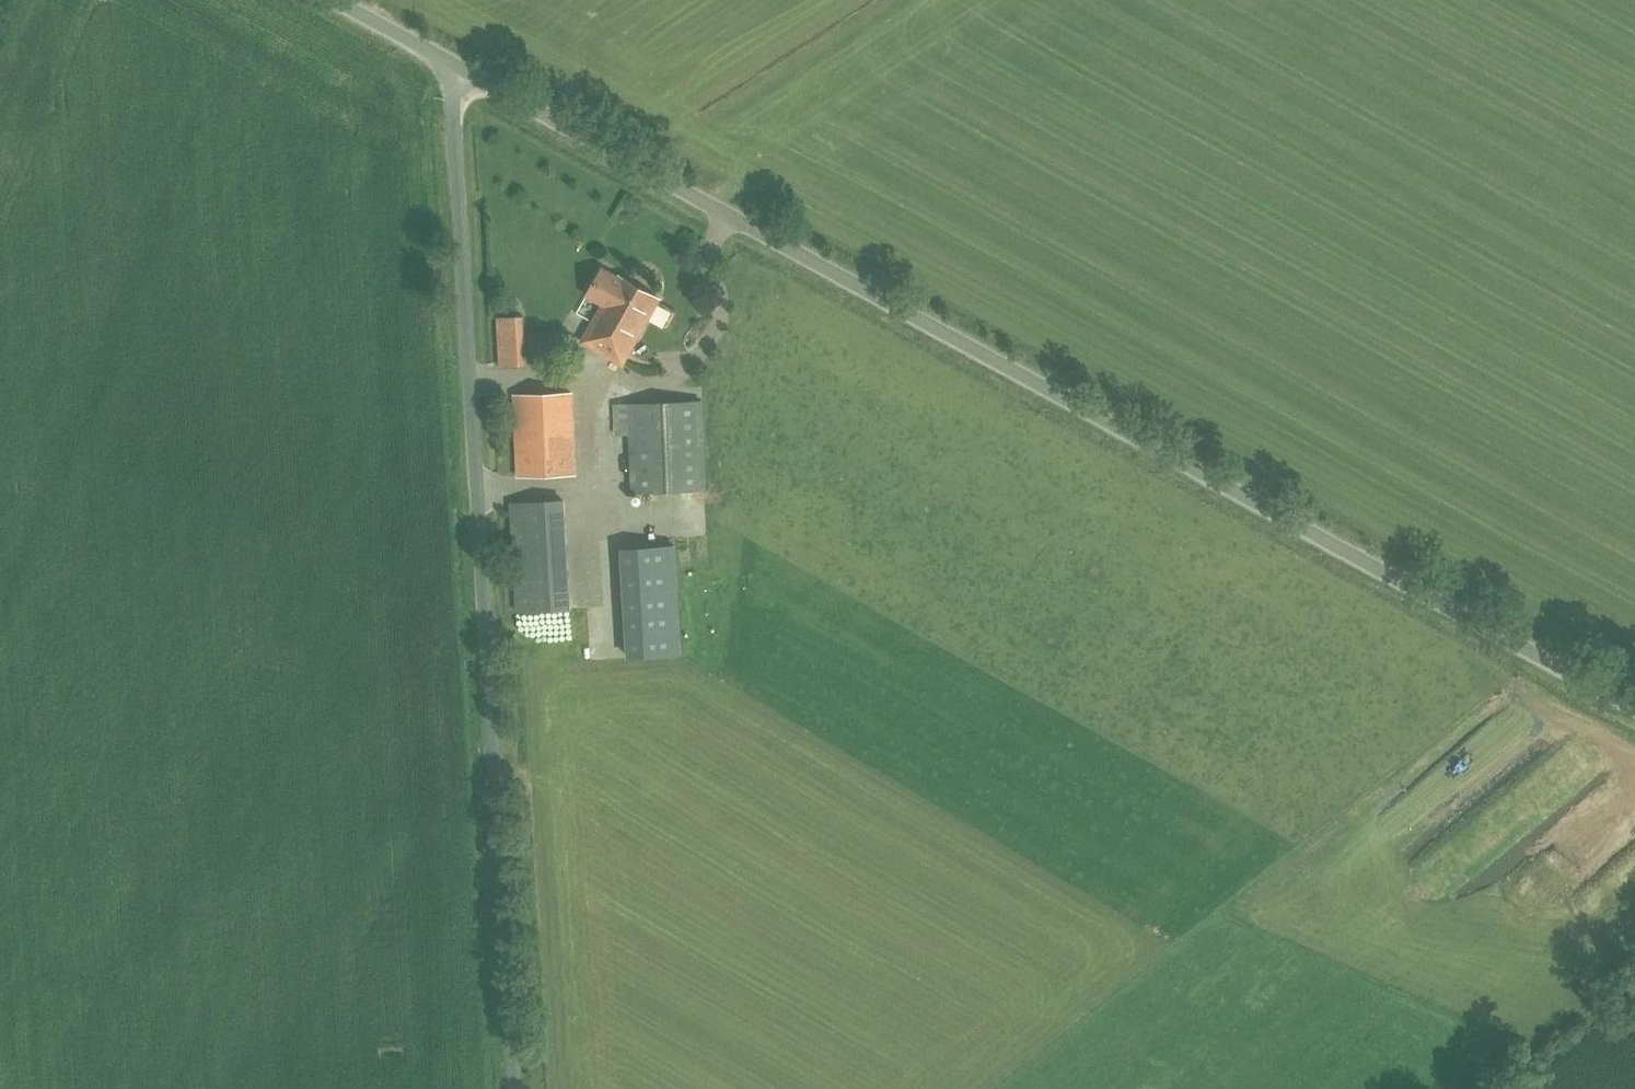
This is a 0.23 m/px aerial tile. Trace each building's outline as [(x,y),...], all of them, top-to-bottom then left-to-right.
[(603,305),(583,342),(593,347),(623,364),(660,298),(629,281),(620,276),(619,277),(603,268),(587,296),(603,305)] [(498,318),(499,335),(518,334),(521,334),(520,316),(498,318)] [(575,474),(572,392),(516,394),(519,475),(575,474)] [(702,400),(630,403),(633,492),(706,489),(702,400)] [(518,612),(570,608),(564,499),(511,502),(518,612)] [(623,548),(629,657),(681,654),(675,544),(623,548)]
